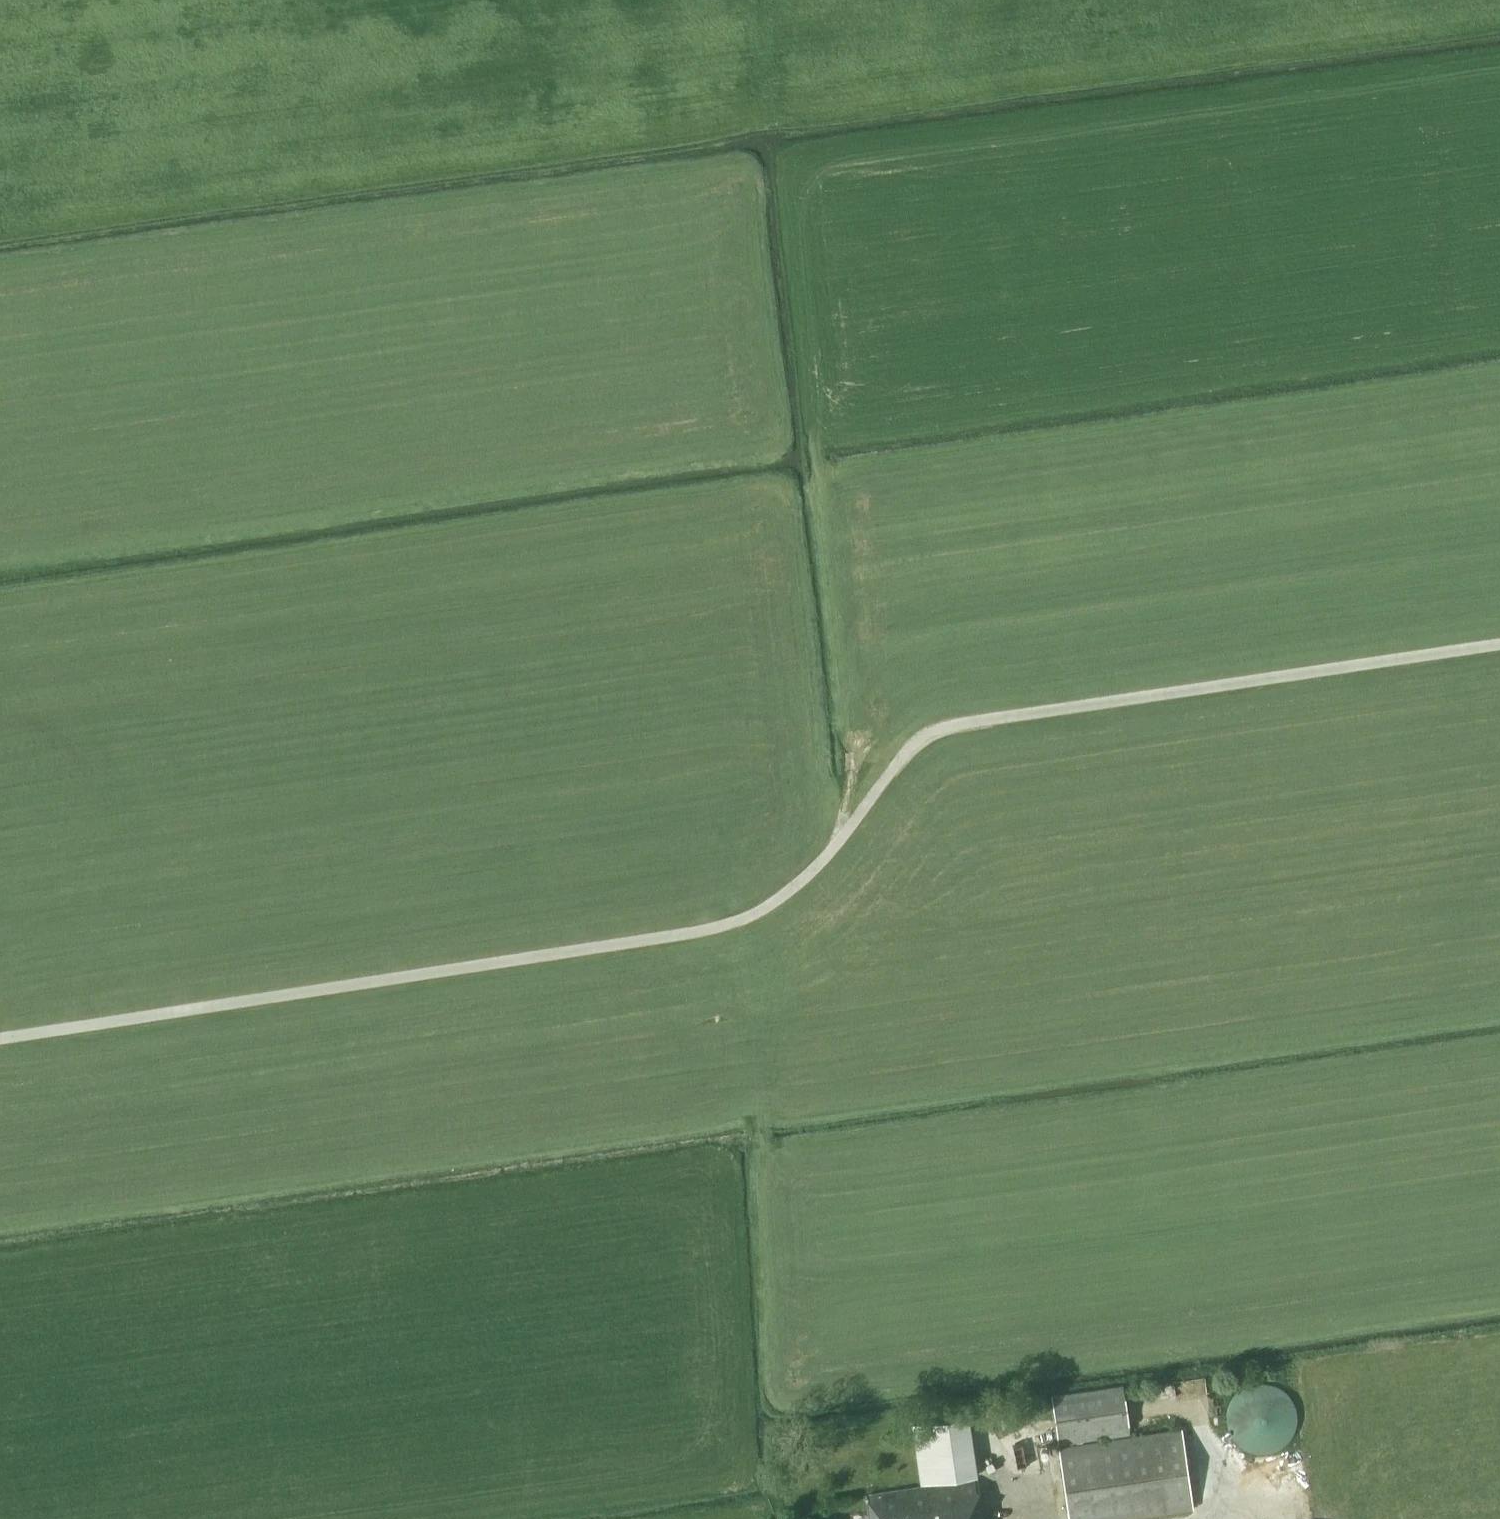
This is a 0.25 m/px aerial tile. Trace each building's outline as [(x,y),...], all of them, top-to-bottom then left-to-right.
[(1282,1388),(1271,1382),(1255,1382),(1240,1388),(1232,1398),(1227,1408),(1227,1423),(1230,1436),(1241,1447),(1254,1452),(1269,1451),(1281,1447),(1290,1440),(1294,1432),(1297,1422),(1297,1411),(1291,1396),(1282,1388)] [(1128,1432),(1121,1384),(1051,1394),(1057,1442),(1128,1432)] [(1180,1428),(1058,1446),(1068,1518),(1112,1518),(1191,1507),(1180,1428)] [(977,1477),(865,1493),(869,1518),(983,1518),(977,1477)]
